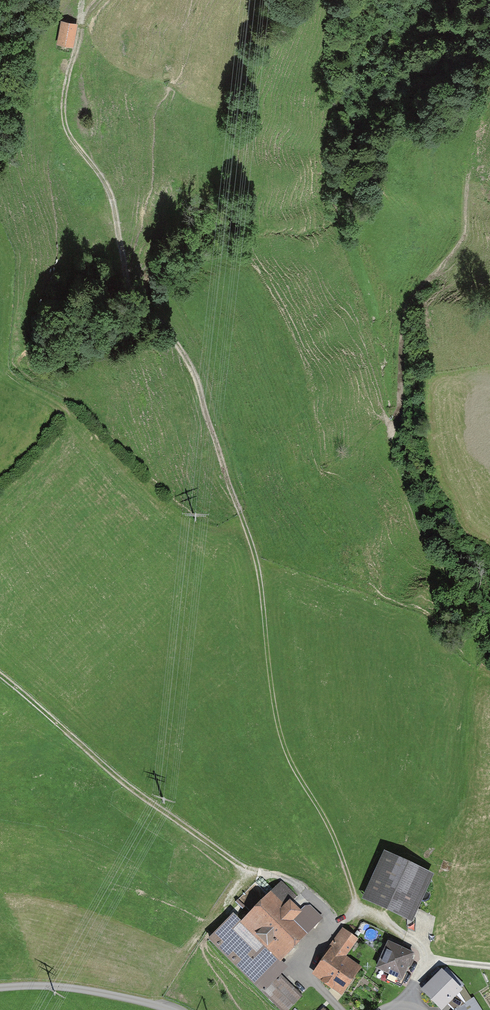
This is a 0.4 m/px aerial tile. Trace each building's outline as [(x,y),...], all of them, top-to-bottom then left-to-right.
[(77,24),(60,21),(56,45),(73,48),(77,24)] [(435,876),(384,852),(362,900),(412,924),(435,876)] [(282,881),(241,922),(233,915),(208,940),(280,1009),(290,1009),(303,996),(282,975),(288,968),(282,962),(324,919),(311,906),(305,907),(301,911),(292,902),(297,896),(282,881)] [(359,940),(342,928),(323,955),(325,957),(312,976),(342,997),(362,968),(346,957),(359,940)] [(415,954),(388,942),(375,970),(389,976),(386,982),(401,988),(408,974),(406,974),(409,967),(411,967),(414,961),(412,960),(415,954)] [(442,971),(424,989),(442,1007),(444,1009),(479,1009),(472,999),(469,1001),(461,989),(442,971)]
